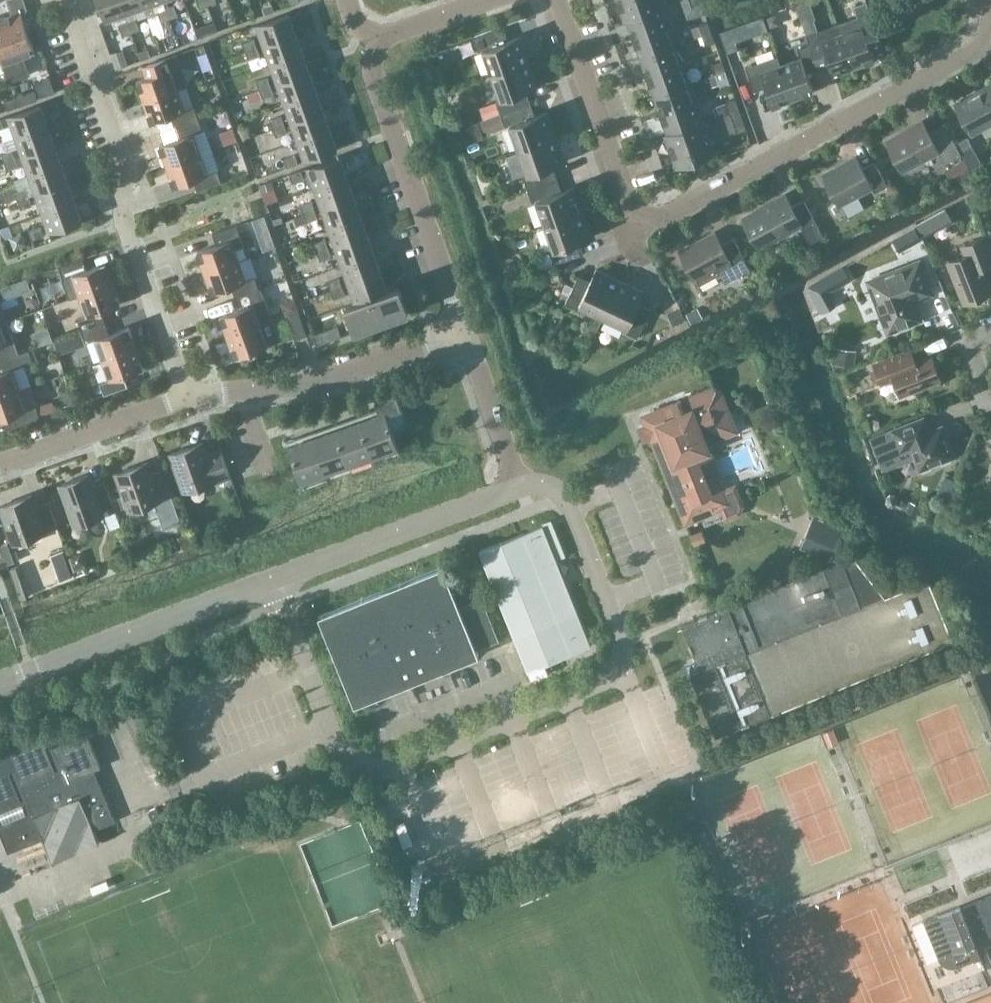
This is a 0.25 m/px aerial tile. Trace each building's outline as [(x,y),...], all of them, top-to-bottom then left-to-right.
[(15,14),(17,13),(21,12),(27,9),(24,0),(10,0),(15,14)] [(105,22),(117,18),(125,15),(120,0),(97,0),(105,22)] [(125,15),(144,8),(141,0),(120,0),(125,15)] [(144,8),(163,1),(163,0),(141,0),(144,8)] [(643,13),(639,0),(617,0),(618,2),(619,17),(623,17),(624,20),(627,19),(643,13)] [(661,7),(664,6),(662,2),(665,0),(639,0),(643,13),(661,6),(661,7)] [(809,1),(798,5),(802,15),(813,12),(809,1)] [(838,23),(854,67),(874,60),(872,51),(883,47),(866,1),(854,5),(858,16),(838,23)] [(178,15),(174,4),(165,7),(169,18),(178,15)] [(272,4),(262,7),(265,14),(274,11),(272,4)] [(662,9),(661,7),(661,6),(643,13),(627,19),(633,38),(668,26),(667,23),(670,21),(662,9)] [(165,7),(157,10),(158,14),(161,21),(169,18),(165,7)] [(28,32),(21,12),(17,13),(15,14),(0,19),(0,41),(28,32)] [(262,45),(296,33),(289,13),(255,25),(262,45)] [(775,13),(766,17),(769,26),(779,23),(775,13)] [(136,17),(127,21),(131,32),(140,29),(136,17)] [(169,18),(161,21),(166,36),(174,33),(169,18)] [(131,32),(127,21),(119,23),(122,34),(123,35),(131,32)] [(213,21),(195,28),(198,38),(217,31),(213,21)] [(702,35),(711,31),(708,21),(698,25),(699,26),(692,28),(695,37),(702,35)] [(833,75),(854,67),(838,23),(806,34),(809,44),(818,68),(818,69),(830,66),(833,75)] [(743,25),(733,29),(736,39),(746,35),(743,25)] [(640,57),(674,45),(673,42),(672,28),(668,28),(668,26),(633,38),(640,57)] [(500,29),(474,38),(479,51),(483,49),(491,74),(529,61),(520,36),(504,41),(500,29)] [(719,32),(726,53),(737,49),(735,42),(730,29),(719,32)] [(711,31),(702,35),(706,45),(715,42),(711,31)] [(0,41),(0,58),(9,81),(29,74),(22,56),(35,51),(28,32),(0,41)] [(269,64),(303,52),(296,33),(262,45),(269,64)] [(245,50),(256,47),(254,38),(242,42),(245,50)] [(818,68),(809,44),(797,48),(801,57),(781,65),(793,99),(813,92),(806,72),(818,68)] [(647,77),(681,64),(680,62),(684,59),(675,48),(674,45),(640,57),(647,77)] [(115,67),(128,63),(125,54),(123,47),(110,52),(115,67)] [(256,47),(245,50),(248,59),(259,55),(256,47)] [(540,47),(530,50),(532,56),(543,53),(540,47)] [(148,49),(139,52),(141,59),(150,56),(148,49)] [(276,83),(310,71),(303,52),(269,64),(276,83)] [(146,77),(136,81),(143,101),(178,89),(187,86),(176,54),(152,62),(142,66),(146,77)] [(716,73),(725,70),(721,60),(712,63),(716,73)] [(529,61),(491,74),(500,99),(501,101),(497,102),(501,113),(526,104),(522,92),(538,86),(529,61)] [(793,99),(781,65),(761,72),(757,63),(745,67),(754,91),(765,87),(772,106),(793,99)] [(654,96),(688,83),(687,81),(686,66),(682,67),(681,64),(647,77),(654,96)] [(725,70),(716,73),(719,83),(729,80),(725,70)] [(283,102),(316,91),(310,71),(276,83),(283,102)] [(268,77),(256,81),(259,89),(270,85),(268,77)] [(661,115),(695,103),(694,100),(697,98),(689,86),(688,83),(654,96),(661,115)] [(270,85),(259,89),(262,97),(273,93),(270,85)] [(955,105),(970,133),(990,122),(990,85),(955,105)] [(17,105),(27,102),(38,98),(35,88),(14,96),(17,105)] [(178,89),(143,101),(151,122),(171,115),(175,126),(198,118),(194,106),(185,109),(178,89)] [(290,122),(323,110),(316,91),(283,102),(290,122)] [(7,109),(17,105),(14,96),(4,99),(7,109)] [(729,112),(739,108),(735,98),(726,102),(729,112)] [(497,102),(480,108),(484,119),(501,113),(497,102)] [(702,122),(701,121),(701,119),(700,105),(696,105),(695,103),(661,115),(667,133),(667,134),(685,128),(702,122)] [(14,136),(48,124),(41,104),(7,116),(11,127),(14,136)] [(484,119),(480,121),(485,134),(505,126),(509,125),(518,150),(556,137),(547,111),(531,116),(526,104),(501,113),(484,119)] [(733,122),(742,118),(739,108),(729,112),(733,122)] [(297,141),(330,129),(323,110),(290,122),(297,141)] [(273,128),(284,124),(281,115),(270,119),(273,128)] [(2,130),(11,127),(7,116),(2,118),(4,125),(1,126),(2,130)] [(179,138),(159,145),(166,165),(201,153),(194,133),(203,130),(198,118),(175,126),(179,138)] [(742,118),(733,122),(737,132),(746,129),(742,118)] [(685,128),(696,160),(716,153),(710,138),(709,124),(705,124),(704,120),(701,121),(702,122),(685,128)] [(929,132),(923,122),(886,141),(902,169),(937,150),(944,163),(961,154),(945,123),(929,132)] [(21,155),(55,144),(48,124),(14,136),(21,155)] [(284,124),(273,128),(276,136),(287,132),(284,124)] [(233,127),(220,132),(224,143),(237,139),(233,127)] [(676,168),(696,160),(685,128),(667,134),(667,133),(664,134),(666,138),(663,140),(671,152),(676,168)] [(330,129),(297,141),(304,161),(337,149),(330,129)] [(556,137),(518,150),(527,174),(523,176),(527,189),(553,180),(548,167),(565,162),(556,137)] [(28,175),(61,163),(55,144),(21,155),(28,175)] [(971,144),(960,150),(970,169),(981,163),(971,144)] [(5,161),(16,157),(13,148),(1,152),(5,161)] [(201,153),(166,165),(174,186),(193,179),(197,190),(221,182),(217,170),(208,173),(201,153)] [(286,166),(298,162),(295,154),(283,158),(286,166)] [(313,188),(347,176),(340,156),(306,168),(313,188)] [(16,157),(5,161),(7,169),(18,165),(16,157)] [(862,168),(856,157),(823,175),(838,203),(871,186),(874,192),(887,185),(874,161),(862,168)] [(963,160),(949,167),(956,180),(970,173),(963,160)] [(35,194),(68,182),(61,163),(28,175),(35,194)] [(292,183),(303,179),(301,170),(289,174),(292,183)] [(320,207),(354,195),(347,176),(313,188),(320,207)] [(273,180),(260,184),(262,192),(275,187),(273,180)] [(553,180),(527,189),(532,202),(536,200),(545,225),(583,212),(574,187),(557,192),(553,180)] [(42,213),(75,201),(68,182),(35,194),(42,213)] [(18,200),(30,196),(26,186),(15,190),(15,191),(18,200)] [(15,191),(2,196),(5,204),(18,200),(15,191)] [(327,226),(361,215),(354,195),(320,207),(327,226)] [(792,206),(786,195),(743,218),(758,246),(800,224),(809,242),(823,235),(804,199),(792,206)] [(30,196),(18,200),(21,207),(32,203),(30,196)] [(303,213),(314,209),(311,200),(300,204),(303,213)] [(75,201),(42,213),(49,233),(82,221),(75,201)] [(314,209),(303,213),(306,221),(317,217),(314,209)] [(583,212),(545,225),(554,250),(549,251),(554,264),(579,255),(575,243),(591,237),(583,212)] [(264,215),(252,219),(257,233),(269,229),(264,215)] [(334,245),(367,234),(361,215),(327,226),(334,245)] [(934,216),(918,225),(921,232),(924,236),(940,227),(938,223),(934,216)] [(216,244),(197,251),(204,272),(239,260),(235,249),(244,245),(236,224),(213,233),(217,244),(216,244)] [(32,238),(42,234),(40,226),(29,229),(32,238)] [(715,233),(680,252),(693,277),(696,275),(701,285),(721,274),(725,282),(750,269),(734,237),(721,244),(715,233)] [(341,265),(374,253),(367,234),(334,245),(341,265)] [(990,264),(990,250),(985,236),(961,245),(965,255),(948,261),(964,302),(990,292),(982,269),(983,266),(984,266),(990,264)] [(325,239),(314,243),(317,251),(328,248),(325,239)] [(328,248),(317,251),(320,260),(331,256),(328,248)] [(348,284),(381,272),(374,253),(341,265),(348,284)] [(70,299),(79,295),(114,283),(106,262),(86,269),(83,258),(59,266),(70,299)] [(239,260),(204,272),(212,293),(230,286),(231,286),(235,297),(250,292),(259,288),(255,276),(246,280),(239,260)] [(887,332),(921,319),(914,300),(932,293),(919,260),(872,278),(869,285),(887,332)] [(829,273),(832,279),(836,286),(849,279),(846,272),(843,266),(829,273)] [(603,316),(620,280),(596,269),(589,285),(577,279),(573,287),(570,292),(565,303),(577,309),(579,305),(603,316)] [(388,291),(388,290),(381,272),(348,284),(354,302),(354,303),(373,297),(388,291)] [(330,290),(342,286),(339,277),(327,281),(330,290)] [(0,287),(0,288),(4,299),(30,290),(26,278),(0,287)] [(620,280),(603,316),(627,327),(625,332),(637,337),(649,313),(637,307),(644,292),(620,280)] [(81,330),(105,322),(101,311),(121,304),(114,283),(79,295),(86,315),(77,318),(81,330)] [(565,284),(563,289),(570,292),(573,287),(565,284)] [(342,286),(330,290),(333,298),(345,294),(342,286)] [(355,331),(382,322),(408,312),(399,286),(388,290),(388,291),(373,297),(354,303),(354,302),(346,305),(355,331)] [(239,308),(220,315),(227,336),(271,320),(259,288),(250,292),(236,297),(239,308)] [(294,298),(282,303),(287,315),(299,311),(294,298)] [(680,308),(669,314),(674,324),(685,318),(680,308)] [(698,308),(687,314),(692,323),(703,317),(698,308)] [(295,339),(307,335),(299,311),(287,315),(295,339)] [(271,320),(227,336),(234,357),(279,341),(271,320)] [(102,359),(136,347),(129,326),(109,333),(105,322),(81,330),(86,343),(95,339),(102,359)] [(48,326),(35,331),(40,344),(52,339),(48,326)] [(321,332),(313,335),(317,345),(325,342),(333,339),(341,336),(337,326),(329,329),(321,332)] [(18,353),(13,341),(4,344),(0,332),(0,360),(18,353)] [(73,348),(68,335),(55,340),(60,353),(73,348)] [(136,347),(102,359),(109,379),(100,382),(104,394),(128,386),(124,375),(144,368),(136,347)] [(20,388),(13,368),(33,361),(29,349),(18,353),(0,360),(0,396),(20,388)] [(839,358),(838,363),(841,364),(853,366),(855,351),(840,349),(839,358)] [(297,351),(281,353),(282,367),(299,365),(297,351)] [(907,364),(902,352),(874,363),(882,383),(894,378),(901,395),(940,379),(931,355),(907,364)] [(736,431),(718,385),(642,416),(685,523),(722,508),(726,517),(738,512),(742,504),(734,486),(725,490),(705,439),(733,428),(735,431),(736,431)] [(0,396),(0,419),(3,418),(7,429),(40,417),(36,406),(36,405),(27,408),(20,388),(0,396)] [(301,481),(398,446),(395,437),(410,431),(396,392),(375,400),(379,413),(288,445),(301,481)] [(52,400),(36,406),(40,417),(56,412),(52,400)] [(752,400),(742,404),(745,409),(750,412),(756,410),(752,400)] [(923,416),(873,437),(885,469),(914,457),(920,469),(954,456),(942,425),(928,430),(923,416)] [(863,420),(858,422),(863,435),(868,433),(872,432),(867,419),(863,420)] [(188,447),(171,453),(178,471),(182,482),(185,491),(215,480),(216,483),(231,477),(221,448),(208,453),(205,451),(203,446),(202,443),(201,442),(198,444),(188,447)] [(134,467),(117,473),(130,510),(160,500),(160,499),(163,497),(167,508),(177,505),(173,494),(170,486),(166,475),(164,469),(153,472),(150,471),(148,466),(147,463),(147,462),(143,463),(134,467)] [(178,471),(166,475),(170,486),(182,482),(178,471)] [(94,485),(91,484),(88,475),(61,484),(76,525),(102,516),(101,511),(114,507),(105,481),(94,485)] [(938,485),(949,490),(954,480),(943,475),(938,485)] [(886,496),(886,501),(889,504),(893,505),(896,502),(897,498),(894,494),(892,494),(890,494),(886,496)] [(35,506),(31,495),(1,505),(14,543),(45,532),(44,531),(57,527),(48,501),(35,506)] [(122,496),(113,499),(117,510),(126,506),(122,496)] [(911,504),(908,510),(914,513),(917,507),(918,505),(912,502),(911,504)] [(824,522),(811,552),(829,560),(842,530),(824,522)] [(528,669),(590,644),(563,577),(568,565),(556,560),(542,525),(479,550),(514,637),(528,669)] [(702,530),(691,534),(696,544),(706,540),(702,530)] [(10,541),(1,544),(8,563),(17,560),(10,541)] [(77,555),(67,559),(72,572),(85,567),(82,557),(77,555)] [(885,596),(852,555),(842,559),(710,612),(681,624),(700,671),(692,675),(715,735),(952,640),(927,579),(885,596)] [(459,606),(443,565),(319,615),(354,705),(404,685),(412,688),(416,680),(442,670),(450,673),(453,665),(479,655),(476,648),(499,639),(482,596),(459,606)] [(18,566),(10,569),(21,599),(29,596),(18,566)] [(68,567),(56,571),(60,580),(72,576),(68,567)] [(833,729),(822,733),(827,747),(838,742),(833,729)] [(9,851),(43,838),(52,861),(99,843),(94,829),(115,821),(94,769),(101,767),(87,732),(47,748),(41,735),(7,749),(0,752),(0,831),(9,851)] [(152,819),(160,816),(157,807),(148,811),(152,819)] [(979,900),(960,907),(960,905),(924,920),(939,957),(940,959),(941,960),(942,962),(945,964),(947,965),(949,966),(951,966),(953,966),(955,966),(958,965),(980,956),(974,941),(990,934),(990,895),(979,900)]
